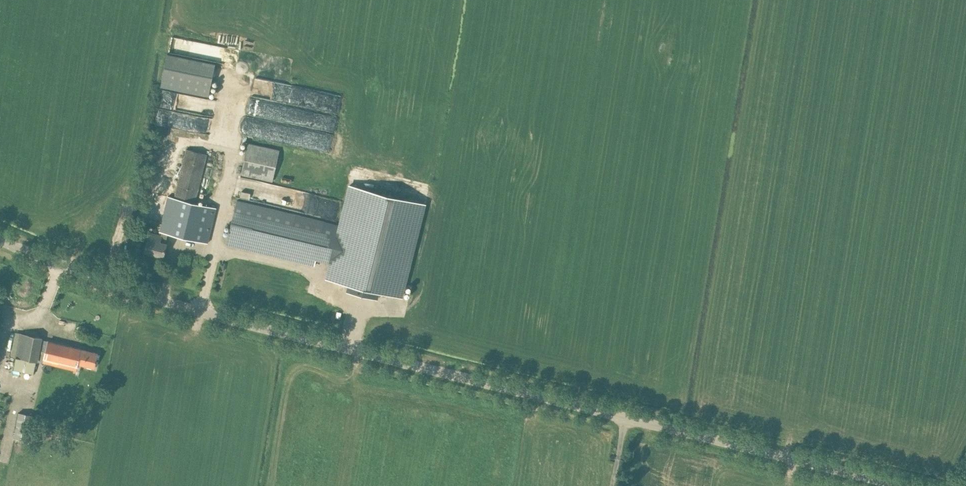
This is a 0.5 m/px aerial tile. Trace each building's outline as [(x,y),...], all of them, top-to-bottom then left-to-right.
[(168,54),(161,86),(208,96),(215,63),(168,54)] [(263,100),(270,101),(271,96),(282,97),(284,85),(265,83),(263,100)] [(301,146),(328,149),(329,135),(303,132),(301,146)] [(279,150),(248,143),(241,174),(272,181),(279,150)] [(176,190),(177,178),(178,178),(182,150),(168,148),(163,189),(176,190)] [(149,233),(147,242),(145,251),(163,256),(166,243),(165,243),(168,233),(208,243),(216,207),(195,202),(207,154),(186,149),(174,197),(168,196),(160,231),(162,232),(161,235),(149,233)] [(339,225),(325,222),(315,260),(330,264),(327,278),(349,283),(347,291),(378,298),(380,290),(402,296),(424,203),(349,185),(339,225)] [(337,219),(340,200),(321,196),(319,207),(321,207),(319,215),(337,219)] [(226,243),(285,258),(314,265),(315,260),(325,222),(236,200),(226,243)] [(16,358),(13,370),(33,374),(36,361),(43,362),(74,370),(73,372),(76,373),(78,363),(94,367),(98,353),(41,339),(41,337),(21,333),(23,322),(12,320),(10,331),(15,332),(10,357),(16,358)] [(41,371),(40,377),(49,379),(50,373),(41,371)] [(72,383),(73,375),(67,374),(65,382),(72,383)] [(33,415),(18,412),(14,438),(28,441),(33,415)]
